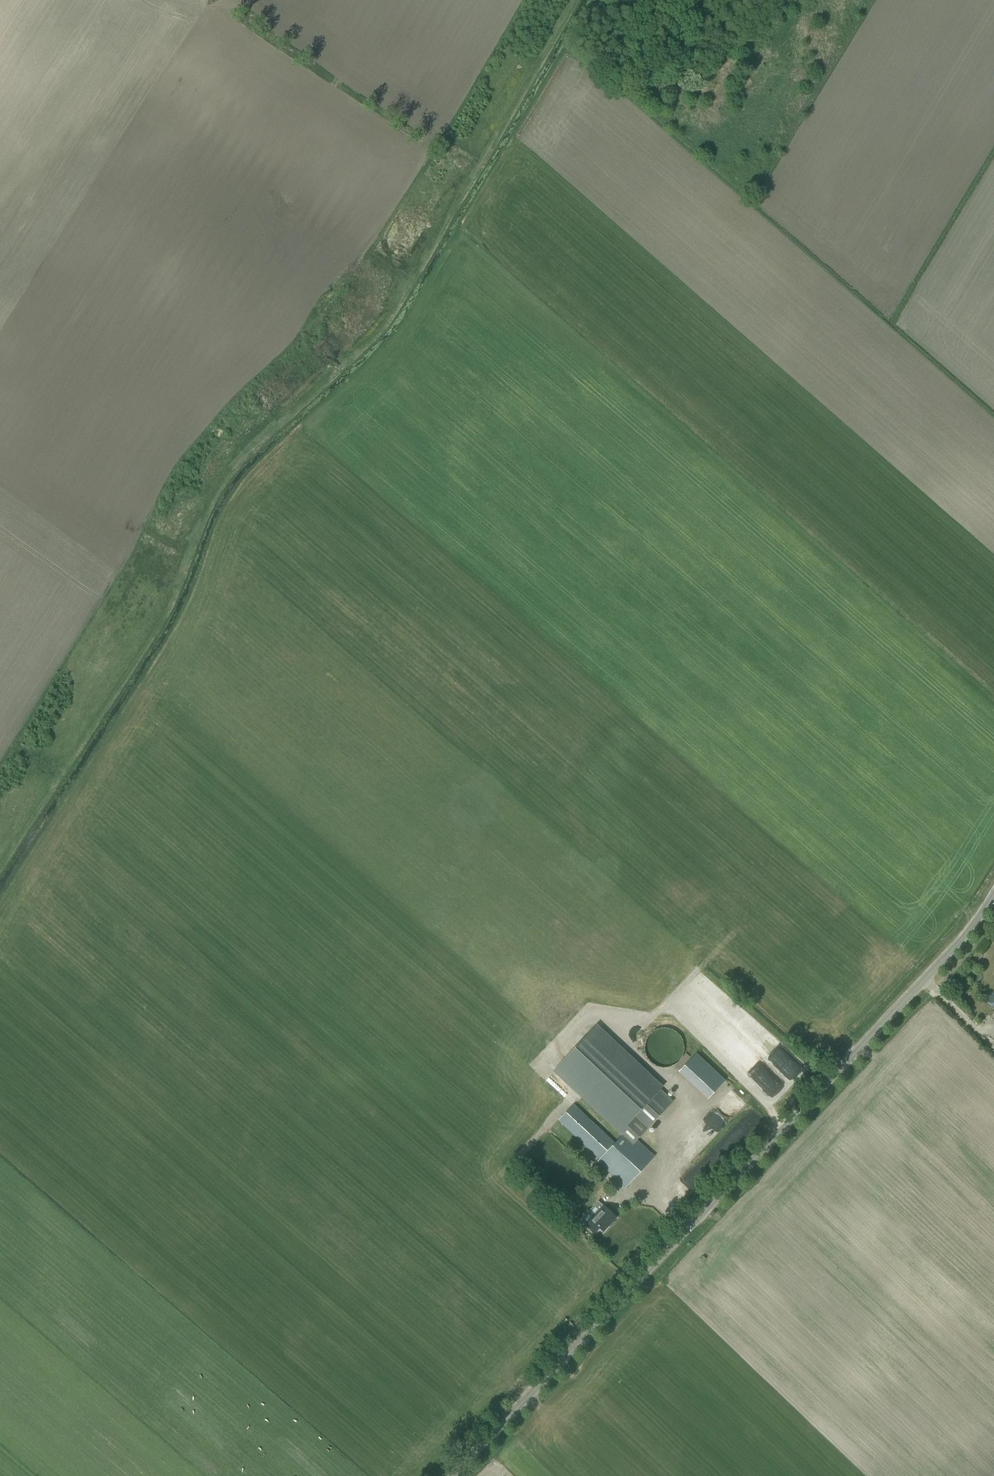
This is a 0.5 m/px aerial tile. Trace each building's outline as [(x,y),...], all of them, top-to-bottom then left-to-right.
[(595,1026),(554,1070),(622,1134),(625,1130),(636,1141),(673,1102),(660,1089),(661,1088),(595,1026)] [(797,1067),(766,1038),(757,1047),(788,1076),(797,1067)] [(707,1098),(725,1079),(695,1051),(677,1070),(707,1098)] [(573,1105),(559,1121),(600,1159),(598,1161),(618,1180),(625,1187),(653,1157),(636,1141),(625,1130),(622,1134),(623,1135),(614,1144),(573,1105)] [(580,1220),(586,1226),(594,1233),(599,1228),(602,1231),(616,1218),(598,1201),(580,1220)]
